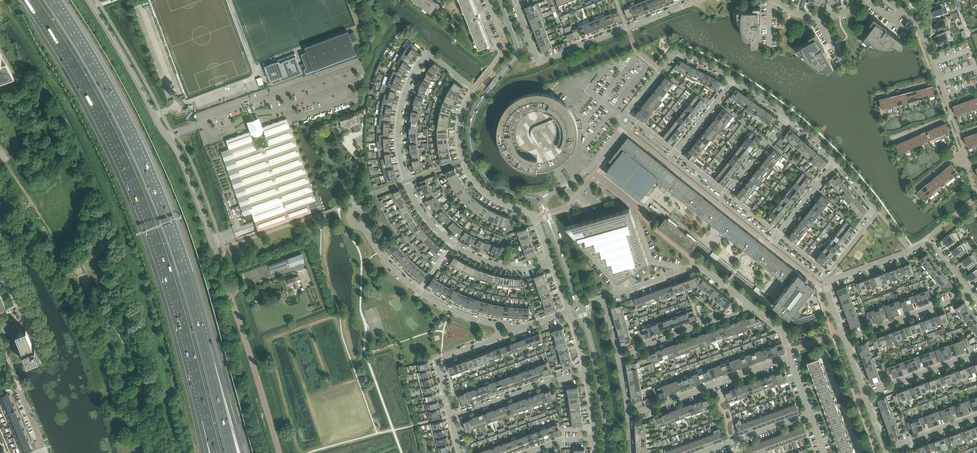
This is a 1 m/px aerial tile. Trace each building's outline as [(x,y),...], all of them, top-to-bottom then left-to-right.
[(429,12),(437,2),(434,0),(414,0),(429,12)] [(479,49),(490,44),(491,44),(481,18),(478,11),(478,12),(473,0),(460,0),(479,49)] [(647,0),(646,0),(642,2),(645,10),(650,8),(647,0)] [(650,8),(655,6),(653,0),(647,0),(650,8)] [(536,3),(527,7),(529,13),(541,8),(539,2),(536,3)] [(645,10),(642,2),(636,4),(640,12),(645,10)] [(933,9),(932,9),(934,14),(934,16),(938,15),(942,13),(943,13),(943,14),(944,14),(948,13),(945,4),(944,5),(943,5),(943,4),(943,3),(933,7),(934,8),(933,9)] [(631,6),(631,5),(634,14),(640,12),(636,4),(631,6)] [(624,8),(627,17),(634,14),(631,5),(624,8)] [(746,40),(747,41),(748,41),(749,42),(751,42),(751,44),(759,46),(759,27),(756,27),(756,22),(760,22),(761,7),(753,9),(753,11),(737,11),(737,19),(739,19),(739,20),(739,21),(739,22),(739,24),(740,27),(740,29),(741,31),(742,33),(742,34),(742,35),(743,35),(743,36),(744,38),(745,39),(746,40)] [(543,13),(541,8),(529,13),(531,18),(543,13)] [(614,22),(621,20),(617,10),(611,13),(614,22)] [(531,18),(533,23),(542,20),(545,18),(543,13),(531,18)] [(599,15),(600,18),(604,26),(609,24),(606,16),(604,13),(599,15)] [(611,14),(606,16),(609,24),(614,22),(611,13),(610,13),(611,14)] [(533,23),(535,28),(544,25),(547,24),(545,18),(542,20),(533,23)] [(598,28),(604,26),(600,18),(595,20),(598,28)] [(888,49),(889,49),(890,49),(891,49),(892,49),(893,49),(894,48),(895,47),(896,45),(898,47),(904,42),(888,30),(887,33),(883,30),(886,26),(874,18),(871,25),(873,26),(863,39),(869,44),(870,42),(871,42),(871,43),(872,43),(872,44),(874,45),(876,45),(877,46),(879,47),(881,47),(883,48),(884,48),(886,49),(887,49),(888,49)] [(942,28),(944,28),(944,29),(944,30),(949,28),(947,21),(946,19),(946,18),(937,21),(937,22),(934,23),(934,24),(936,30),(940,29),(942,28)] [(588,19),(583,21),(588,33),(593,31),(590,22),(588,19)] [(593,31),(598,28),(595,20),(590,22),(593,31)] [(582,35),(588,33),(583,21),(578,23),(579,25),(582,35)] [(537,34),(546,30),(544,25),(535,28),(537,34)] [(571,25),(564,28),(569,40),(576,37),(572,28),(571,26),(571,25)] [(579,25),(572,28),(576,37),(582,35),(579,25)] [(268,65),(265,66),(266,70),(270,79),(269,80),(271,83),(271,85),(305,72),(306,74),(356,55),(356,53),(351,41),(357,39),(354,32),(349,33),(348,32),(347,30),(344,32),(307,45),(304,47),(306,52),(301,54),(304,64),(299,65),(297,60),(296,57),(296,56),(282,61),(279,63),(278,61),(268,65)] [(539,39),(548,36),(546,30),(537,34),(539,39)] [(942,43),(944,43),(948,41),(947,40),(948,40),(949,39),(949,40),(946,31),(937,34),(937,35),(938,37),(936,38),(938,44),(938,45),(942,43)] [(801,55),(802,54),(806,59),(809,62),(812,64),(814,67),(818,69),(822,69),(825,68),(826,70),(834,68),(824,51),(821,52),(819,48),(823,46),(815,33),(810,39),(811,40),(797,49),(801,55)] [(541,44),(550,41),(548,36),(539,39),(541,44)] [(543,50),(552,46),(550,41),(541,44),(543,50)] [(406,48),(404,47),(414,54),(417,50),(416,50),(418,48),(419,49),(419,48),(411,42),(408,44),(406,48)] [(401,51),(401,52),(399,54),(410,61),(411,58),(414,54),(404,47),(401,51)] [(2,81),(3,81),(7,80),(8,79),(13,78),(14,77),(6,62),(4,59),(4,58),(2,55),(0,51),(0,82),(2,81)] [(397,53),(392,60),(395,61),(406,67),(408,63),(410,61),(399,54),(397,53)] [(680,60),(678,63),(674,68),(682,72),(686,64),(680,60)] [(404,71),(406,67),(395,61),(393,66),(391,69),(402,74),(404,71)] [(443,69),(434,62),(434,63),(432,65),(429,69),(436,73),(438,70),(441,72),(443,69)] [(691,66),(686,64),(682,72),(687,75),(691,66)] [(696,69),(691,66),(687,75),(686,77),(690,79),(696,69)] [(391,69),(390,72),(388,77),(399,81),(401,77),(402,74),(391,69)] [(432,80),(434,76),(436,73),(429,69),(426,73),(427,73),(426,76),(425,76),(432,80)] [(696,80),(701,71),(696,69),(690,79),(695,82),(696,80)] [(701,82),(705,74),(701,71),(696,80),(701,82)] [(706,85),(710,76),(705,74),(701,82),(706,85)] [(423,79),(421,83),(430,88),(430,87),(428,87),(430,84),(432,80),(425,76),(424,79),(423,79)] [(709,90),(711,87),(715,79),(710,76),(706,85),(704,87),(709,90)] [(388,77),(386,81),(385,84),(396,88),(397,85),(398,86),(399,81),(388,77)] [(674,83),(666,77),(663,81),(670,87),(672,89),(676,84),(674,83)] [(718,91),(721,85),(722,82),(715,79),(711,87),(718,91)] [(460,91),(463,87),(455,81),(452,86),(460,91)] [(659,85),(667,91),(670,87),(663,81),(659,85)] [(418,91),(427,95),(429,91),(430,88),(421,83),(419,88),(420,88),(418,91)] [(380,92),(382,92),(394,96),(396,91),(395,91),(396,88),(385,84),(383,84),(380,92)] [(667,91),(659,85),(656,90),(663,96),(667,91)] [(458,95),(460,91),(452,86),(449,90),(458,95)] [(736,89),(731,97),(737,102),(742,94),(736,89)] [(449,90),(446,95),(456,99),(458,95),(449,90)] [(660,100),(663,96),(656,90),(653,94),(660,100)] [(919,102),(919,101),(916,90),(911,91),(914,103),(919,102)] [(416,94),(415,99),(423,101),(424,98),(426,98),(427,95),(418,91),(417,94),(416,94)] [(909,104),(914,103),(911,91),(906,93),(909,103),(909,104)] [(382,92),(381,97),(380,101),(392,103),(393,100),(394,96),(382,92)] [(498,131),(498,132),(498,133),(498,134),(498,135),(498,136),(498,137),(498,138),(498,139),(499,140),(499,141),(499,142),(499,143),(500,144),(500,145),(500,146),(501,147),(501,148),(501,149),(502,149),(502,150),(503,151),(503,152),(504,153),(504,154),(505,154),(505,155),(506,156),(507,157),(507,158),(508,158),(508,159),(509,159),(509,160),(510,160),(510,161),(511,161),(511,162),(512,162),(512,163),(513,163),(514,164),(515,164),(515,165),(516,165),(516,166),(517,166),(518,167),(519,167),(520,168),(521,168),(522,169),(523,169),(524,169),(524,170),(525,170),(526,170),(527,170),(527,171),(528,171),(529,171),(530,171),(531,171),(532,171),(532,172),(533,172),(534,172),(535,172),(536,172),(537,172),(538,172),(539,172),(540,172),(541,172),(542,172),(543,172),(544,172),(544,171),(545,171),(546,171),(547,171),(548,171),(549,171),(549,170),(550,170),(551,170),(552,169),(553,169),(554,169),(554,168),(555,168),(556,168),(556,167),(557,167),(558,167),(558,166),(559,166),(560,165),(561,165),(561,164),(562,164),(563,163),(564,163),(564,162),(565,162),(565,161),(566,161),(566,160),(567,160),(567,159),(568,159),(568,158),(569,157),(570,157),(570,156),(571,155),(571,154),(572,153),(572,152),(573,152),(573,151),(573,150),(574,150),(574,149),(574,148),(575,148),(575,147),(575,146),(576,146),(576,145),(576,144),(576,143),(577,142),(577,141),(577,140),(577,139),(577,138),(578,138),(578,137),(578,136),(578,135),(578,134),(578,133),(578,132),(578,131),(578,130),(578,129),(578,128),(578,127),(578,126),(577,125),(577,124),(577,123),(577,122),(577,121),(576,121),(576,120),(576,119),(576,118),(575,118),(575,117),(575,116),(574,115),(574,114),(574,113),(573,113),(573,112),(572,112),(570,108),(563,100),(562,100),(561,99),(560,99),(560,98),(559,98),(558,97),(557,97),(557,96),(556,96),(555,96),(554,95),(553,95),(552,95),(552,94),(551,94),(550,94),(549,93),(548,93),(547,93),(546,93),(545,92),(544,92),(543,92),(542,92),(541,92),(540,92),(539,92),(538,92),(537,92),(536,92),(535,92),(534,92),(533,92),(532,92),(531,92),(530,92),(530,93),(529,93),(528,93),(527,93),(526,94),(525,94),(524,94),(523,94),(523,95),(522,95),(521,95),(521,96),(520,96),(519,96),(519,97),(518,97),(517,97),(517,98),(516,98),(515,99),(514,99),(514,100),(513,100),(513,101),(512,101),(511,102),(511,103),(510,103),(509,104),(508,105),(508,106),(507,106),(507,107),(506,107),(506,108),(505,109),(505,110),(504,110),(504,111),(503,112),(503,113),(502,114),(502,115),(501,115),(501,116),(501,117),(500,118),(500,119),(500,120),(499,120),(499,121),(499,122),(499,123),(499,124),(498,125),(498,126),(498,127),(498,128),(498,129),(498,130),(498,131)] [(660,100),(653,94),(649,98),(659,106),(663,101),(660,100)] [(741,105),(747,97),(742,94),(737,102),(741,105)] [(454,104),(456,99),(446,95),(444,100),(454,104)] [(705,101),(703,99),(697,95),(694,99),(701,105),(705,101)] [(898,107),(898,106),(895,95),(890,97),(893,106),(893,108),(898,107)] [(746,108),(751,100),(747,97),(741,105),(746,108)] [(649,98),(646,102),(656,110),(659,106),(649,98)] [(886,108),(887,109),(888,108),(885,98),(879,99),(882,109),(886,108)] [(976,110),(976,108),(974,98),(968,100),(973,112),(976,110)] [(423,109),(424,105),(422,105),(423,101),(415,99),(413,104),(414,104),(414,107),(413,107),(423,109)] [(698,109),(701,105),(694,99),(690,103),(698,109)] [(452,108),(454,104),(444,100),(442,105),(452,108)] [(746,108),(744,110),(749,113),(750,111),(756,103),(751,100),(746,108)] [(968,114),(973,112),(968,100),(963,102),(968,114)] [(380,101),(380,104),(379,109),(391,111),(392,106),(391,106),(392,103),(380,101)] [(688,101),(685,106),(687,107),(694,113),(698,109),(690,103),(688,101)] [(646,102),(642,107),(652,114),(656,110),(646,102)] [(962,115),(968,114),(963,102),(958,104),(962,115)] [(755,114),(760,106),(756,103),(750,111),(749,113),(753,116),(754,114),(755,114)] [(957,116),(957,117),(962,115),(958,104),(953,106),(957,116)] [(760,106),(755,114),(753,116),(757,119),(759,117),(764,110),(760,106)] [(412,110),(411,115),(421,117),(422,113),(423,109),(413,107),(413,110),(412,110)] [(642,107),(639,111),(649,119),(652,114),(642,107)] [(691,118),(694,113),(687,107),(683,112),(691,118)] [(733,116),(731,114),(723,108),(720,113),(730,121),(733,116)] [(379,109),(378,113),(378,117),(390,118),(390,115),(391,111),(379,109)] [(763,120),(769,113),(764,110),(759,117),(757,119),(762,122),(763,120)] [(636,115),(643,121),(645,123),(649,119),(639,111),(636,115)] [(691,118),(683,112),(680,116),(688,122),(691,118)] [(730,121),(720,113),(716,117),(726,125),(730,121)] [(770,125),(776,118),(769,113),(763,120),(770,125)] [(355,115),(344,119),(344,120),(340,122),(340,123),(340,124),(341,124),(343,129),(354,124),(355,126),(354,127),(356,131),(361,129),(358,123),(355,115)] [(411,123),(410,123),(420,124),(418,124),(419,120),(419,116),(421,117),(411,115),(410,120),(411,120),(411,123)] [(688,122),(680,116),(677,120),(684,126),(688,122)] [(378,117),(377,121),(377,125),(389,126),(389,121),(390,118),(378,117)] [(726,125),(716,117),(713,121),(722,129),(723,129),(726,125)] [(314,195),(287,118),(262,127),(260,121),(254,123),(248,125),(250,131),(226,140),(232,155),(236,168),(258,230),(310,212),(311,212),(310,208),(312,208),(315,207),(318,204),(318,201),(317,197),(314,195)] [(673,124),(671,123),(681,130),(684,126),(677,120),(673,124)] [(713,121),(710,126),(719,133),(722,129),(713,121)] [(410,127),(409,131),(409,132),(418,132),(418,128),(420,128),(420,124),(410,123),(411,124),(411,127),(410,127)] [(677,134),(681,130),(671,123),(668,127),(677,134)] [(946,123),(940,125),(945,136),(946,136),(951,134),(950,132),(946,123)] [(377,125),(377,130),(377,134),(389,134),(389,131),(389,126),(377,125)] [(940,138),(945,136),(940,125),(936,127),(940,138)] [(719,133),(710,126),(706,130),(716,138),(716,137),(719,133)] [(674,139),(677,134),(668,127),(665,131),(674,139)] [(935,141),(940,138),(936,127),(931,129),(935,141)] [(790,129),(784,137),(790,142),(796,135),(790,129)] [(930,143),(935,141),(931,129),(926,132),(929,140),(930,140),(930,143)] [(716,138),(706,130),(703,134),(710,140),(713,142),(716,138)] [(747,134),(749,136),(756,142),(760,138),(752,132),(750,130),(747,134)] [(663,137),(670,143),(674,139),(665,131),(667,133),(663,137)] [(418,139),(418,135),(418,132),(409,132),(410,137),(410,140),(420,139),(418,139)] [(925,142),(929,140),(926,132),(921,134),(925,144),(926,143),(925,142)] [(389,137),(389,134),(377,134),(377,137),(377,142),(389,141),(389,137)] [(710,140),(703,134),(700,138),(707,144),(710,140)] [(743,139),(745,140),(753,146),(756,142),(749,136),(747,134),(743,139)] [(924,144),(925,144),(921,134),(916,136),(920,145),(924,143),(924,144)] [(794,146),(800,138),(796,135),(790,142),(788,144),(792,147),(794,146)] [(973,147),(974,148),(970,135),(964,137),(968,146),(969,148),(973,147)] [(916,147),(920,145),(916,136),(911,138),(915,148),(916,148),(916,147)] [(642,196),(643,197),(656,180),(679,198),(680,197),(683,193),(682,192),(688,185),(670,170),(632,139),(628,137),(620,146),(609,161),(612,163),(608,169),(609,169),(643,196),(642,196)] [(707,144),(700,138),(696,143),(704,149),(707,144)] [(798,149),(805,142),(800,138),(794,146),(798,149)] [(914,148),(915,148),(911,138),(906,140),(910,149),(914,147),(914,148)] [(418,143),(420,143),(420,139),(410,140),(411,143),(410,143),(410,148),(421,147),(419,147),(418,143)] [(753,146),(745,140),(742,145),(749,151),(753,146)] [(910,149),(906,140),(901,142),(905,152),(906,153),(911,151),(910,149)] [(389,146),(389,142),(389,141),(377,142),(377,147),(377,151),(390,149),(389,146)] [(802,153),(809,146),(805,142),(798,149),(802,153)] [(904,152),(904,153),(905,152),(901,142),(896,145),(900,153),(904,152)] [(706,150),(704,149),(696,143),(693,147),(700,153),(702,154),(706,150)] [(749,151),(742,145),(739,149),(746,155),(749,151)] [(806,156),(813,149),(809,146),(802,153),(806,156)] [(422,155),(421,150),(421,147),(410,148),(411,153),(412,153),(412,156),(422,155)] [(697,157),(700,153),(693,147),(689,151),(697,157)] [(390,152),(390,149),(377,151),(378,154),(378,159),(391,157),(390,152)] [(746,155),(739,149),(735,153),(743,159),(746,155)] [(784,157),(782,155),(774,149),(771,154),(778,160),(778,159),(780,161),(784,157)] [(808,162),(810,160),(817,153),(813,149),(806,156),(805,158),(808,162)] [(689,151),(686,155),(693,161),(697,157),(689,151)] [(730,156),(739,163),(743,159),(735,153),(733,151),(730,156)] [(814,163),(821,156),(817,153),(810,160),(814,163)] [(771,154),(767,158),(775,164),(777,166),(780,161),(778,159),(778,160),(771,154)] [(420,155),(422,155),(412,156),(412,157),(412,156),(413,160),(412,160),(413,165),(421,162),(421,159),(420,155)] [(442,164),(452,160),(451,156),(441,158),(442,164)] [(736,167),(739,163),(730,156),(726,160),(736,167)] [(820,169),(827,162),(821,156),(814,163),(820,169)] [(392,161),(391,157),(378,159),(379,163),(380,167),(392,164),(391,161),(392,161)] [(775,164),(767,158),(764,162),(771,168),(775,164)] [(733,172),(736,167),(726,160),(723,164),(733,172)] [(424,170),(422,166),(421,162),(413,165),(415,169),(416,169),(417,172),(416,172),(416,173),(424,170)] [(771,168),(764,162),(760,166),(770,174),(773,170),(771,168)] [(380,167),(382,167),(383,170),(384,175),(394,172),(393,167),(392,164),(380,167)] [(729,176),(733,172),(723,164),(720,168),(729,176)] [(959,173),(957,171),(951,164),(947,168),(954,177),(959,173)] [(770,174),(760,166),(757,170),(765,176),(767,178),(770,174)] [(455,168),(445,171),(447,176),(457,172),(455,168)] [(726,180),(729,176),(720,168),(716,172),(726,180)] [(950,180),(954,177),(947,168),(942,171),(949,178),(950,180)] [(761,181),(765,176),(757,170),(754,175),(761,181)] [(798,175),(800,177),(807,183),(811,178),(803,172),(801,171),(798,175)] [(950,180),(949,178),(942,171),(938,174),(946,184),(950,180)] [(395,176),(394,172),(384,175),(385,179),(387,183),(397,179),(396,179),(395,176)] [(459,176),(457,172),(447,176),(450,181),(459,176)] [(715,178),(722,184),(726,180),(716,172),(713,177),(715,178)] [(837,174),(834,176),(829,180),(834,186),(842,180),(837,174)] [(942,187),(946,184),(938,174),(934,178),(940,185),(942,187)] [(761,181),(754,175),(750,179),(758,185),(760,187),(763,182),(761,181)] [(461,181),(459,176),(450,181),(453,186),(461,181)] [(807,183),(800,177),(796,181),(795,180),(804,187),(807,183)] [(419,181),(420,185),(422,189),(430,186),(427,178),(419,181)] [(942,187),(940,185),(934,178),(930,181),(938,191),(942,187)] [(758,185),(750,179),(747,183),(754,189),(758,185)] [(795,180),(794,179),(791,183),(800,191),(804,187),(795,180)] [(845,184),(842,180),(834,186),(832,188),(836,192),(838,190),(845,184)] [(464,185),(461,181),(453,186),(456,190),(464,185)] [(934,194),(938,191),(930,181),(926,185),(932,192),(934,194)] [(757,191),(754,189),(747,183),(744,187),(751,193),(753,195),(757,191)] [(797,195),(800,191),(791,183),(787,188),(797,195)] [(849,188),(845,184),(838,190),(841,194),(849,188)] [(464,185),(456,190),(459,195),(467,188),(464,185)] [(934,194),(932,192),(926,185),(922,188),(929,197),(929,196),(929,198),(934,194)] [(425,194),(426,197),(434,192),(430,186),(422,189),(425,194)] [(751,193),(744,187),(740,192),(748,198),(751,193)] [(470,192),(467,188),(459,195),(462,199),(470,192)] [(719,221),(717,220),(723,213),(692,188),(682,200),(713,225),(714,225),(715,226),(719,221)] [(794,200),(797,195),(787,188),(784,192),(794,200)] [(852,192),(849,188),(841,194),(845,198),(852,192)] [(929,197),(922,188),(917,192),(918,193),(920,195),(923,199),(925,201),(929,198),(929,196),(929,197)] [(400,189),(390,193),(393,198),(402,194),(400,189)] [(428,199),(430,204),(437,199),(434,192),(426,197),(428,199)] [(473,196),(470,192),(462,199),(466,203),(473,196)] [(737,196),(744,202),(748,198),(740,192),(737,196)] [(790,204),(794,200),(784,192),(781,196),(783,198),(790,204)] [(856,196),(852,192),(845,198),(848,203),(856,196)] [(404,199),(402,194),(393,198),(395,204),(404,199)] [(826,205),(829,207),(832,202),(830,201),(822,195),(819,199),(826,205)] [(477,199),(473,196),(466,203),(470,207),(477,199)] [(859,201),(856,196),(848,203),(852,207),(859,201)] [(779,202),(787,208),(790,204),(783,198),(779,202)] [(407,204),(404,199),(395,204),(398,209),(407,204)] [(433,208),(435,210),(442,205),(437,199),(430,204),(433,208)] [(480,202),(477,199),(470,207),(474,210),(480,202)] [(819,199),(816,203),(823,209),(826,205),(819,199)] [(777,201),(774,205),(776,206),(783,212),(787,208),(779,202),(777,201)] [(862,205),(859,201),(852,207),(855,211),(862,205)] [(484,205),(480,202),(474,210),(478,213),(484,205)] [(823,209),(816,203),(812,208),(820,214),(823,209)] [(409,209),(407,204),(398,209),(401,214),(409,209)] [(657,212),(660,209),(653,204),(651,207),(657,212)] [(441,217),(447,211),(442,205),(435,210),(437,213),(441,217)] [(488,207),(484,205),(478,213),(483,216),(488,207)] [(855,211),(861,218),(867,210),(862,205),(855,211)] [(773,211),(780,217),(783,212),(776,206),(773,211)] [(493,210),(488,207),(483,216),(488,219),(493,210)] [(618,280),(649,262),(630,208),(566,226),(618,280)] [(820,214),(812,208),(809,212),(816,218),(820,214)] [(412,213),(409,209),(401,214),(404,219),(412,213)] [(488,219),(493,221),(497,212),(493,210),(488,219)] [(444,221),(446,223),(452,217),(447,211),(441,217),(444,221)] [(780,217),(773,211),(769,215),(777,221),(780,217)] [(501,214),(497,212),(493,221),(498,223),(501,214)] [(816,218),(809,212),(805,216),(813,222),(816,218)] [(407,224),(415,218),(412,213),(404,219),(407,224)] [(766,219),(773,225),(777,221),(769,215),(767,213),(764,218),(766,219)] [(506,215),(501,214),(498,223),(503,225),(506,215)] [(452,217),(446,223),(449,225),(452,229),(458,222),(455,220),(457,217),(455,215),(453,217),(452,217)] [(759,241),(727,216),(717,229),(749,254),(751,255),(754,250),(753,249),(759,241)] [(813,222),(805,216),(802,220),(810,226),(813,222)] [(690,252),(691,250),(695,245),(697,242),(695,241),(696,239),(697,239),(688,232),(687,232),(688,232),(686,234),(677,227),(678,225),(679,225),(669,217),(668,219),(666,217),(664,220),(660,225),(658,227),(690,252)] [(419,222),(415,218),(407,224),(410,229),(419,222)] [(810,226),(802,220),(799,225),(806,231),(810,226)] [(850,231),(854,227),(847,221),(845,220),(841,224),(850,231)] [(419,222),(410,229),(414,233),(422,227),(419,222)] [(452,229),(456,232),(459,234),(464,227),(458,222),(452,229)] [(850,231),(841,224),(838,228),(847,236),(850,231)] [(799,225),(795,229),(803,235),(806,231),(799,225)] [(422,227),(414,233),(418,238),(425,231),(422,227)] [(459,234),(462,236),(466,239),(470,231),(464,227),(459,234)] [(517,231),(515,231),(517,236),(519,236),(519,235),(529,232),(527,227),(517,231)] [(847,236),(838,228),(834,232),(844,240),(847,236)] [(795,229),(792,233),(799,239),(803,235),(795,229)] [(470,231),(466,239),(470,241),(473,243),(477,235),(478,233),(472,230),(470,231)] [(425,231),(418,238),(422,242),(429,235),(425,231)] [(519,235),(519,236),(521,240),(530,236),(529,232),(519,235)] [(844,240),(834,232),(831,237),(840,244),(844,240)] [(788,237),(796,243),(799,239),(792,233),(788,237)] [(949,233),(940,241),(944,245),(946,243),(949,247),(951,245),(953,247),(957,244),(955,242),(957,241),(952,233),(950,234),(949,233)] [(429,235),(422,242),(426,246),(433,239),(429,235)] [(473,243),(476,244),(481,247),(484,239),(477,235),(473,243)] [(530,236),(521,240),(522,244),(532,241),(530,236)] [(830,242),(837,248),(840,244),(831,237),(828,241),(830,242)] [(433,239),(426,246),(430,250),(437,242),(433,239)] [(488,250),(491,242),(484,239),(481,247),(485,248),(488,250)] [(524,249),(534,245),(532,241),(522,244),(522,245),(520,245),(522,250),(524,249)] [(830,242),(828,241),(824,245),(826,247),(834,253),(837,248),(830,242)] [(396,242),(388,248),(391,252),(399,246),(396,242)] [(435,254),(441,246),(437,242),(430,250),(435,254)] [(488,250),(491,251),(496,252),(499,244),(491,242),(488,250)] [(963,243),(961,244),(960,243),(951,250),(955,254),(957,253),(960,257),(968,250),(963,243)] [(504,254),(506,246),(499,244),(496,252),(501,254),(504,254)] [(763,244),(753,257),(784,282),(785,282),(786,283),(790,278),(789,277),(794,270),(763,244)] [(524,249),(526,253),(535,250),(534,245),(524,249)] [(394,256),(402,250),(399,246),(391,252),(394,256)] [(826,247),(823,251),(830,257),(834,253),(826,247)] [(398,260),(405,253),(402,250),(394,256),(398,260)] [(527,258),(537,255),(535,250),(526,253),(527,258)] [(827,261),(830,257),(823,251),(819,255),(827,261)] [(405,253),(398,260),(401,264),(408,257),(410,255),(407,252),(405,253)] [(927,253),(919,259),(923,264),(931,258),(927,253)] [(287,259),(268,266),(271,272),(290,265),(290,266),(304,261),(301,254),(287,259)] [(972,254),(970,256),(969,255),(966,257),(963,260),(960,262),(964,266),(966,264),(969,268),(976,262),(972,254)] [(816,259),(823,265),(827,261),(819,255),(816,259)] [(455,256),(449,265),(454,268),(459,259),(455,256)] [(412,260),(408,257),(401,264),(405,267),(412,260)] [(923,264),(927,268),(935,262),(931,258),(923,264)] [(459,259),(454,268),(459,271),(464,261),(459,259)] [(412,260),(405,267),(409,271),(415,263),(412,260)] [(464,261),(459,271),(465,273),(469,264),(464,261)] [(927,268),(924,270),(928,275),(930,273),(938,267),(935,262),(927,268)] [(415,263),(409,271),(412,274),(419,267),(415,263)] [(910,263),(905,265),(905,266),(902,267),(905,275),(913,272),(910,263)] [(469,264),(465,273),(470,276),(474,266),(469,264)] [(474,266),(470,276),(475,278),(479,268),(474,266)] [(419,267),(412,274),(416,277),(423,270),(419,267)] [(894,269),(898,278),(905,275),(902,267),(899,268),(899,267),(894,269)] [(942,271),(938,267),(930,273),(934,277),(942,271)] [(479,268),(475,278),(481,280),(484,270),(479,268)] [(976,268),(967,275),(970,279),(972,278),(975,282),(976,280),(976,269),(976,268)] [(890,271),(887,272),(890,281),(898,278),(894,269),(890,270),(890,271)] [(421,281),(427,273),(423,270),(416,277),(421,281)] [(484,270),(481,280),(486,282),(489,272),(484,270)] [(945,276),(942,271),(934,277),(937,282),(945,276)] [(492,283),(495,273),(489,272),(486,282),(492,283)] [(884,272),(879,274),(883,284),(890,281),(887,272),(884,273),(884,272)] [(544,273),(534,276),(536,281),(545,277),(544,273)] [(789,284),(773,305),(789,318),(792,314),(814,287),(815,286),(798,273),(789,284)] [(875,277),(872,278),(875,286),(883,284),(879,274),(874,276),(875,277)] [(692,287),(698,285),(699,275),(689,279),(692,287)] [(699,275),(698,285),(702,289),(708,282),(699,275)] [(299,286),(297,282),(297,280),(299,279),(298,276),(295,276),(287,279),(289,285),(293,284),(294,287),(299,286)] [(435,276),(428,286),(432,289),(438,281),(439,279),(435,276)] [(949,280),(945,276),(937,282),(941,286),(949,280)] [(869,278),(864,280),(867,289),(875,286),(872,278),(869,279),(869,278)] [(692,287),(689,279),(684,280),(688,291),(693,289),(692,287)] [(860,292),(863,291),(867,289),(864,280),(859,282),(856,283),(860,292)] [(941,286),(944,291),(952,285),(949,280),(941,286)] [(437,292),(442,283),(438,281),(432,289),(437,292)] [(681,291),(685,289),(682,281),(677,283),(680,291),(681,291)] [(702,289),(701,290),(705,294),(706,292),(712,285),(708,282),(702,289)] [(442,283),(437,292),(441,294),(446,286),(442,283)] [(680,291),(677,283),(673,284),(676,293),(676,294),(681,293),(681,291),(680,291)] [(712,285),(706,292),(710,295),(716,288),(712,285)] [(848,291),(846,285),(837,289),(839,294),(848,291)] [(446,297),(450,288),(446,286),(441,294),(446,297)] [(450,288),(446,297),(450,299),(455,290),(456,288),(451,286),(450,288)] [(671,295),(668,286),(663,288),(667,299),(672,297),(671,295)] [(667,299),(663,288),(658,290),(661,298),(662,300),(667,299)] [(714,298),(720,291),(716,288),(710,295),(714,298)] [(455,301),(459,292),(455,290),(450,299),(455,301)] [(930,295),(928,290),(920,292),(924,302),(929,300),(927,296),(930,295)] [(717,303),(724,294),(720,291),(714,298),(713,300),(717,303)] [(850,296),(848,291),(839,294),(841,300),(850,296)] [(912,292),(913,295),(915,301),(917,300),(919,304),(924,302),(920,292),(916,294),(915,291),(912,292)] [(459,303),(463,294),(459,292),(455,301),(459,303)] [(649,293),(644,295),(647,303),(648,305),(652,304),(652,302),(649,293)] [(463,294),(459,303),(464,305),(468,296),(463,294)] [(721,306),(728,298),(724,294),(717,303),(721,306)] [(915,301),(913,295),(905,298),(908,307),(913,306),(912,302),(915,301)] [(464,305),(469,307),(472,298),(468,296),(464,305)] [(852,302),(850,296),(841,300),(843,305),(852,302)] [(642,305),(639,297),(634,298),(637,307),(638,309),(643,308),(642,305)] [(725,310),(726,308),(732,301),(728,298),(721,306),(725,310)] [(908,307),(905,298),(897,301),(899,306),(902,305),(904,309),(908,307)] [(899,306),(897,301),(890,304),(893,313),(898,311),(897,307),(899,306)] [(964,301),(956,307),(954,308),(958,313),(968,306),(964,301)] [(854,307),(852,302),(843,305),(845,310),(854,307)] [(547,313),(557,309),(555,304),(546,308),(547,313)] [(621,304),(611,307),(613,312),(623,310),(621,304)] [(893,313),(890,304),(882,306),(884,312),(887,311),(888,315),(893,313)] [(884,312),(882,306),(875,309),(878,319),(883,317),(881,313),(884,312)] [(961,318),(963,317),(971,311),(968,306),(958,313),(957,314),(961,318)] [(696,318),(692,307),(687,309),(691,320),(696,318)] [(856,313),(854,307),(845,310),(847,316),(856,313)] [(691,320),(687,309),(682,311),(686,322),(691,320)] [(872,316),(873,320),(878,319),(875,309),(867,312),(869,317),(872,316)] [(614,318),(624,315),(623,310),(613,312),(614,318)] [(686,322),(682,311),(677,313),(681,324),(686,322)] [(974,315),(971,311),(963,317),(966,321),(974,315)] [(945,312),(940,314),(940,315),(937,316),(939,321),(942,320),(943,323),(948,321),(945,312)] [(672,317),(676,326),(681,324),(677,313),(672,315),(672,317)] [(858,318),(856,313),(847,316),(849,321),(858,318)] [(616,323),(626,320),(624,315),(614,318),(616,323)] [(668,319),(667,319),(671,328),(676,326),(672,317),(672,315),(667,316),(668,319)] [(759,318),(756,319),(754,315),(749,317),(752,326),(763,322),(764,322),(759,318)] [(974,315),(966,321),(970,326),(976,321),(976,319),(974,315)] [(662,321),(665,329),(671,328),(667,319),(668,319),(667,316),(661,318),(662,321)] [(934,316),(929,318),(933,327),(938,325),(941,324),(939,321),(937,316),(934,317),(934,316)] [(752,326),(749,317),(744,319),(747,328),(752,326)] [(849,321),(851,327),(860,323),(858,318),(849,321)] [(925,330),(928,329),(933,327),(929,318),(925,319),(925,320),(922,321),(925,330)] [(626,320),(616,323),(617,328),(627,325),(630,324),(629,319),(626,320)] [(747,328),(744,319),(739,321),(743,332),(748,330),(747,328)] [(662,321),(657,323),(660,331),(665,329),(662,321)] [(743,332),(739,321),(734,323),(738,334),(743,332)] [(914,323),(918,333),(925,330),(922,321),(919,322),(919,321),(914,323)] [(651,322),(646,324),(650,335),(655,333),(652,324),(651,322)] [(660,331),(657,323),(652,324),(655,333),(660,331)] [(734,323),(729,324),(732,333),(733,336),(738,334),(734,323)] [(909,325),(910,326),(907,327),(910,335),(918,333),(914,323),(909,325)] [(646,324),(641,326),(645,337),(650,335),(646,324)] [(729,324),(724,326),(727,335),(728,338),(733,336),(732,333),(729,324)] [(627,325),(617,328),(619,333),(629,330),(627,325)] [(723,339),(722,337),(727,335),(724,326),(719,328),(723,339)] [(902,338),(907,336),(910,335),(907,327),(904,328),(904,327),(899,329),(902,338)] [(723,339),(719,328),(714,330),(718,341),(723,339)] [(25,362),(24,362),(27,370),(42,364),(39,358),(36,349),(35,347),(35,346),(33,347),(26,330),(26,329),(20,331),(15,333),(16,334),(23,351),(21,352),(23,356),(25,362)] [(894,331),(892,332),(894,338),(895,341),(902,338),(899,329),(894,330),(894,331)] [(629,330),(619,333),(620,338),(630,336),(629,330)] [(718,341),(714,330),(708,332),(713,343),(718,341)] [(713,343),(708,332),(703,334),(705,340),(707,345),(713,343)] [(892,342),(895,341),(894,338),(892,332),(889,333),(884,334),(887,344),(892,342)] [(543,341),(540,333),(535,335),(538,343),(543,341)] [(706,346),(705,343),(704,340),(702,334),(696,336),(700,345),(701,348),(706,346)] [(879,347),(882,345),(887,344),(884,334),(879,336),(879,337),(876,338),(879,347)] [(538,343),(535,335),(530,336),(533,345),(534,347),(539,346),(538,343)] [(622,344),(632,341),(630,336),(620,338),(622,344)] [(691,338),(695,347),(700,345),(696,336),(691,338)] [(695,347),(691,338),(686,340),(690,349),(695,347)] [(962,346),(965,345),(963,339),(956,342),(959,351),(964,350),(962,346)] [(519,352),(524,350),(523,348),(520,340),(515,342),(518,350),(519,352)] [(686,340),(681,342),(685,353),(690,351),(690,349),(686,340)] [(867,341),(857,345),(859,350),(869,347),(867,341)] [(681,342),(676,344),(680,355),(685,353),(681,342)] [(785,351),(782,342),(776,344),(780,353),(785,351)] [(954,353),(959,351),(956,342),(948,345),(950,350),(953,349),(954,353)] [(676,344),(671,345),(675,357),(680,355),(676,344)] [(780,353),(776,344),(771,346),(774,355),(780,353)] [(671,345),(666,347),(669,356),(670,359),(675,357),(671,345)] [(947,351),(950,350),(948,345),(940,348),(944,357),(949,355),(947,351)] [(760,347),(761,350),(764,358),(769,357),(766,348),(765,346),(760,347)] [(766,348),(769,357),(774,355),(771,346),(766,348)] [(661,349),(664,358),(669,356),(666,347),(661,349)] [(861,356),(871,352),(869,347),(859,350),(861,356)] [(939,359),(944,357),(940,348),(933,350),(935,356),(937,355),(939,359)] [(664,358),(661,349),(656,351),(660,362),(660,363),(665,361),(664,358)] [(929,352),(925,353),(929,363),(933,361),(932,357),(935,356),(933,350),(932,349),(929,350),(929,352)] [(764,358),(761,350),(756,352),(759,360),(764,358)] [(656,351),(650,353),(651,353),(654,362),(655,364),(660,362),(656,351)] [(751,353),(754,362),(759,360),(756,352),(751,353)] [(863,361),(873,358),(871,352),(861,356),(863,361)] [(741,357),(744,366),(749,364),(746,355),(745,353),(740,355),(741,357)] [(746,355),(749,364),(754,362),(751,353),(746,355)] [(922,360),(924,364),(929,363),(925,353),(917,356),(919,361),(922,360)] [(481,366),(486,364),(485,362),(482,354),(477,356),(480,365),(481,366)] [(477,356),(472,357),(475,366),(476,368),(481,366),(480,365),(477,356)] [(918,366),(917,362),(919,361),(917,356),(910,359),(913,368),(918,366)] [(741,357),(736,359),(739,368),(744,366),(741,357)] [(806,368),(807,370),(812,368),(813,371),(815,377),(816,380),(811,381),(812,383),(814,382),(815,382),(815,383),(815,384),(815,385),(816,385),(816,386),(816,387),(817,387),(817,388),(818,387),(820,391),(825,407),(826,410),(828,413),(833,428),(835,432),(833,433),(833,434),(834,434),(834,435),(834,436),(834,437),(835,438),(835,439),(833,440),(833,439),(833,440),(833,441),(838,440),(838,442),(841,448),(842,451),(837,452),(854,452),(838,409),(837,406),(836,403),(819,357),(807,361),(809,366),(806,367),(806,368)] [(865,366),(875,363),(873,358),(863,361),(865,366)] [(730,359),(725,360),(725,361),(729,371),(734,370),(731,361),(730,361),(730,359)] [(731,361),(734,370),(739,368),(736,359),(731,361)] [(907,366),(909,370),(913,368),(910,359),(902,362),(904,367),(907,366)] [(725,360),(719,362),(720,365),(724,373),(729,371),(725,361),(725,360)] [(429,361),(418,363),(420,371),(431,369),(429,361)] [(462,361),(458,363),(461,372),(462,373),(466,371),(466,370),(466,369),(462,361)] [(903,372),(901,368),(904,367),(902,362),(895,364),(898,374),(903,372)] [(461,373),(458,363),(453,364),(456,374),(457,375),(461,373)] [(545,373),(550,372),(547,363),(541,364),(545,373)] [(867,372),(877,368),(875,363),(865,366),(867,372)] [(457,375),(456,374),(453,364),(448,366),(452,377),(457,375)] [(536,366),(539,375),(545,373),(541,364),(536,366)] [(892,371),(893,375),(898,374),(895,364),(887,367),(889,373),(892,371)] [(715,366),(718,375),(724,373),(720,365),(715,366)] [(973,375),(972,371),(975,370),(973,365),(970,366),(969,365),(965,367),(968,377),(973,375)] [(531,368),(534,377),(539,375),(536,366),(531,368)] [(711,378),(717,376),(714,367),(708,369),(711,378)] [(957,371),(960,379),(968,377),(965,367),(960,369),(960,370),(957,371)] [(526,370),(529,379),(534,377),(531,368),(526,370)] [(869,377),(878,374),(877,368),(867,372),(869,377)] [(419,380),(433,377),(431,369),(420,371),(417,372),(419,380)] [(706,380),(711,378),(708,369),(703,371),(706,380)] [(521,372),(524,381),(529,379),(526,370),(521,372)] [(510,373),(511,376),(514,385),(519,383),(516,374),(515,371),(510,373)] [(701,381),(706,380),(703,371),(698,373),(701,381)] [(783,375),(781,371),(776,373),(779,382),(780,385),(788,382),(785,374),(783,375)] [(954,371),(949,373),(953,382),(960,379),(957,371),(955,372),(954,371)] [(516,374),(519,383),(524,381),(521,372),(516,374)] [(698,373),(693,374),(696,383),(701,381),(698,373)] [(771,375),(774,384),(779,382),(776,373),(771,375)] [(945,375),(942,376),(945,385),(953,382),(949,373),(945,374),(945,375)] [(687,374),(682,376),(686,387),(691,385),(688,376),(687,374)] [(691,385),(696,383),(693,374),(688,376),(691,385)] [(871,383),(880,379),(878,374),(869,377),(871,383)] [(771,375),(766,377),(769,386),(770,388),(775,386),(774,384),(771,375)] [(506,377),(509,386),(514,385),(511,376),(506,377)] [(682,376),(677,378),(678,380),(681,389),(686,387),(682,376)] [(939,376),(934,378),(938,388),(945,385),(942,376),(939,377),(939,376)] [(421,388),(435,385),(433,377),(419,380),(421,388)] [(501,379),(504,388),(509,386),(506,377),(501,379)] [(761,379),(764,388),(769,386),(766,377),(761,379)] [(930,381),(927,382),(930,390),(938,388),(934,378),(929,380),(930,381)] [(504,388),(501,379),(495,381),(499,390),(504,388)] [(756,381),(759,390),(764,388),(761,379),(756,381)] [(489,380),(484,382),(485,385),(489,394),(494,392),(490,383),(489,380)] [(676,391),(681,389),(678,380),(673,382),(676,391)] [(499,390),(495,381),(490,383),(494,392),(499,390)] [(759,390),(756,381),(751,382),(754,391),(755,394),(760,392),(759,390)] [(482,383),(483,386),(480,387),(484,396),(489,394),(485,385),(484,382),(482,383)] [(667,382),(662,383),(662,386),(666,394),(671,393),(668,384),(667,382)] [(671,393),(676,391),(673,382),(668,384),(671,393)] [(754,391),(751,382),(745,384),(749,393),(754,391)] [(919,384),(922,393),(930,390),(927,382),(924,383),(924,382),(919,384)] [(660,396),(666,394),(662,386),(662,383),(656,385),(660,396)] [(474,386),(475,388),(478,397),(484,396),(480,387),(479,384),(474,386)] [(749,393),(745,384),(740,386),(744,395),(749,393)] [(916,392),(918,395),(922,393),(919,384),(914,386),(912,387),(914,393),(916,392)] [(426,395),(437,392),(435,385),(421,388),(423,396),(426,395)] [(740,386),(735,388),(739,399),(745,398),(744,395),(740,386)] [(912,397),(911,394),(914,393),(912,387),(909,388),(904,389),(907,399),(912,397)] [(478,397),(475,388),(470,390),(473,399),(478,397)] [(735,388),(730,390),(734,401),(739,399),(739,397),(735,388)] [(552,393),(551,389),(545,391),(549,400),(556,398),(555,392),(552,393)] [(901,397),(902,400),(907,399),(904,389),(899,391),(899,392),(896,393),(898,398),(901,397)] [(473,399),(470,390),(465,392),(468,401),(473,399)] [(729,403),(734,401),(730,390),(725,392),(729,403)] [(549,400),(545,391),(540,393),(544,402),(549,400)] [(0,395),(0,402),(11,397),(10,394),(9,395),(8,392),(0,395)] [(428,403),(439,400),(437,392),(426,395),(428,403)] [(462,399),(463,403),(468,401),(465,392),(458,395),(460,400),(462,399)] [(544,402),(540,393),(535,395),(539,404),(544,402)] [(539,404),(535,395),(530,397),(533,406),(539,404)] [(886,396),(877,399),(879,404),(888,401),(886,396)] [(0,402),(0,406),(0,407),(12,403),(11,400),(12,400),(11,397),(0,402)] [(525,399),(528,408),(533,406),(530,397),(525,399)] [(792,403),(790,397),(789,398),(795,414),(799,411),(795,401),(795,402),(792,403)] [(976,407),(976,401),(976,397),(968,400),(970,405),(973,404),(974,408),(976,407)] [(712,410),(711,407),(708,398),(703,400),(706,409),(707,412),(712,410)] [(790,415),(795,414),(789,398),(787,398),(790,404),(786,405),(790,415)] [(528,408),(525,399),(520,400),(523,409),(528,408)] [(427,411),(441,408),(439,400),(428,403),(425,404),(427,411)] [(523,409),(520,400),(515,402),(518,411),(523,409)] [(706,409),(703,400),(698,402),(701,411),(706,409)] [(967,406),(970,405),(968,400),(960,403),(964,412),(969,410),(967,406)] [(777,408),(781,418),(785,417),(780,401),(778,401),(780,407),(777,408)] [(785,417),(790,415),(786,405),(783,406),(781,401),(780,401),(785,417)] [(888,401),(879,404),(881,410),(890,406),(888,401)] [(510,404),(513,413),(518,411),(515,402),(510,404)] [(693,404),(696,413),(701,411),(698,402),(693,404)] [(12,403),(0,407),(2,412),(14,407),(14,408),(15,407),(14,404),(13,405),(12,403)] [(959,414),(964,412),(960,403),(953,405),(955,411),(957,410),(959,414)] [(510,404),(505,406),(508,415),(509,418),(514,416),(513,413),(510,404)] [(688,405),(691,414),(696,413),(693,404),(688,405)] [(768,412),(772,421),(776,420),(771,404),(769,405),(771,410),(768,412)] [(771,404),(776,420),(781,418),(777,408),(774,409),(772,404),(771,404)] [(683,407),(686,416),(691,414),(688,405),(683,407)] [(952,412),(955,411),(953,405),(945,408),(949,418),(953,416),(952,412)] [(508,415),(505,406),(500,408),(503,417),(508,415)] [(890,406),(881,410),(883,415),(892,412),(890,406)] [(14,407),(2,412),(4,417),(17,412),(16,409),(15,410),(14,408),(14,407)] [(677,409),(681,418),(686,416),(683,407),(677,409)] [(767,424),(772,421),(768,412),(765,413),(763,407),(761,408),(767,424)] [(429,420),(432,419),(443,416),(441,408),(427,411),(429,420)] [(494,410),(498,419),(503,417),(500,408),(494,410)] [(762,425),(767,424),(761,408),(760,408),(762,414),(759,415),(762,425)] [(944,419),(949,418),(945,408),(938,411),(939,416),(942,415),(944,419)] [(681,418),(677,409),(672,411),(676,420),(681,418)] [(498,419),(494,410),(489,412),(493,421),(498,419)] [(758,427),(762,425),(759,415),(756,416),(754,410),(752,411),(758,427)] [(676,423),(675,420),(676,420),(672,411),(667,413),(671,422),(672,425),(676,423)] [(753,428),(758,427),(752,411),(751,411),(753,417),(750,418),(753,428)] [(937,417),(939,416),(938,411),(930,414),(933,423),(938,421),(937,417)] [(17,412),(4,417),(7,423),(9,422),(9,421),(18,417),(17,415),(18,415),(17,412)] [(493,421),(489,412),(484,413),(488,422),(493,421)] [(892,412),(883,415),(885,421),(894,417),(892,412)] [(488,422),(484,413),(479,415),(482,424),(488,422)] [(665,424),(671,422),(667,413),(662,415),(665,424)] [(741,420),(741,421),(744,431),(749,430),(743,414),(742,415),(744,420),(741,421),(741,420)] [(743,414),(749,430),(753,428),(750,418),(747,419),(745,414),(743,414)] [(928,425),(933,423),(930,414),(922,416),(924,422),(927,421),(928,425)] [(482,424),(479,415),(474,417),(477,426),(482,424)] [(657,417),(660,426),(665,424),(662,415),(657,417)] [(923,427),(921,423),(924,422),(922,416),(915,419),(918,429),(923,427)] [(18,417),(9,421),(9,422),(11,426),(21,422),(20,419),(19,420),(18,417)] [(477,426),(474,417),(469,419),(472,428),(477,426)] [(887,426),(896,423),(894,417),(885,421),(887,426)] [(464,425),(466,430),(472,428),(469,419),(464,421),(465,425),(464,425)] [(735,421),(736,422),(739,432),(744,431),(741,421),(740,421),(740,419),(735,421)] [(912,426),(913,430),(918,429),(915,419),(907,422),(909,427),(912,426)] [(444,420),(430,423),(432,431),(446,428),(444,420)] [(11,426),(9,427),(11,433),(13,432),(13,431),(22,427),(21,425),(23,425),(21,422),(11,426)] [(551,423),(555,434),(561,432),(557,424),(559,423),(558,422),(554,423),(553,422),(551,423)] [(546,425),(547,427),(550,436),(555,434),(551,423),(546,425)] [(889,431),(898,428),(896,423),(887,426),(889,431)] [(808,436),(804,426),(799,427),(805,443),(806,443),(804,437),(808,436)] [(22,427),(13,431),(13,432),(15,436),(26,432),(24,429),(23,430),(23,429),(22,427)] [(542,429),(545,438),(550,436),(547,427),(542,429)] [(708,427),(707,427),(709,433),(706,434),(709,444),(714,443),(708,427)] [(714,431),(711,432),(709,427),(708,427),(714,443),(718,441),(714,430),(714,431)] [(802,438),(804,444),(805,443),(799,427),(795,430),(799,439),(802,438)] [(432,431),(434,439),(448,436),(446,428),(432,431)] [(723,438),(719,428),(714,430),(718,441),(723,438)] [(891,437),(900,434),(898,428),(889,431),(891,437)] [(965,429),(965,430),(962,431),(964,437),(967,436),(968,439),(973,437),(970,428),(965,429)] [(531,431),(532,433),(535,442),(540,440),(537,431),(536,429),(531,431)] [(537,431),(540,440),(545,438),(542,429),(537,431)] [(699,430),(698,431),(700,436),(697,438),(700,447),(705,446),(699,430)] [(706,434),(702,435),(700,430),(699,430),(705,446),(709,444),(706,434)] [(793,441),(795,447),(796,447),(790,430),(786,433),(790,443),(793,441)] [(797,446),(795,441),(799,439),(795,430),(790,430),(796,447),(797,446)] [(959,432),(959,431),(954,433),(958,443),(963,441),(962,439),(965,438),(964,437),(962,431),(959,432)] [(15,436),(13,437),(15,442),(26,437),(25,435),(27,434),(26,432),(15,436)] [(527,435),(530,444),(535,442),(532,433),(527,435)] [(697,438),(693,439),(691,433),(690,434),(696,450),(700,447),(697,438)] [(788,449),(786,444),(790,443),(786,433),(781,434),(787,450),(788,449)] [(949,435),(950,436),(947,437),(949,442),(952,441),(953,444),(958,443),(954,433),(949,435)] [(690,434),(689,434),(691,440),(688,441),(691,450),(696,450),(690,434)] [(784,445),(786,450),(787,450),(781,434),(777,436),(781,446),(784,445)] [(522,437),(525,446),(530,444),(527,435),(522,437)] [(434,439),(436,447),(450,444),(448,436),(434,439)] [(684,442),(682,436),(681,437),(687,452),(691,450),(688,441),(684,442)] [(777,447),(781,446),(777,436),(772,437),(778,452),(779,452),(777,447)] [(26,437),(15,442),(17,447),(19,447),(19,446),(30,442),(29,439),(27,440),(26,437)] [(516,438),(520,447),(525,446),(522,437),(516,438)] [(680,437),(682,443),(678,444),(682,452),(687,452),(681,437),(680,437)] [(777,452),(778,452),(772,437),(768,440),(772,449),(775,448),(777,452)] [(944,438),(944,437),(939,439),(942,448),(947,446),(946,443),(949,442),(947,437),(944,438)] [(511,440),(515,449),(520,447),(516,438),(511,440)] [(934,441),(932,442),(934,450),(937,449),(938,450),(942,448),(939,439),(934,441)] [(506,442),(509,451),(515,449),(511,440),(506,442)] [(672,440),(677,452),(682,452),(678,444),(675,445),(673,440),(672,440)] [(766,452),(768,452),(763,440),(759,443),(762,452),(766,451),(766,452)] [(768,450),(772,449),(768,440),(763,440),(768,452),(769,452),(768,450)] [(30,442),(19,446),(19,447),(21,452),(26,450),(26,451),(31,449),(30,447),(29,445),(31,444),(30,442)] [(501,444),(504,452),(509,451),(506,442),(501,444)] [(932,452),(932,451),(934,450),(932,442),(929,443),(924,444),(927,452),(929,452),(932,452)] [(762,452),(759,443),(754,444),(757,452),(761,452),(762,452)] [(436,447),(438,452),(446,452),(452,452),(450,444),(436,447)] [(499,452),(504,452),(501,444),(496,446),(499,452)] [(922,452),(927,452),(924,444),(919,446),(919,447),(916,448),(918,452),(919,452),(921,452),(922,452)]
